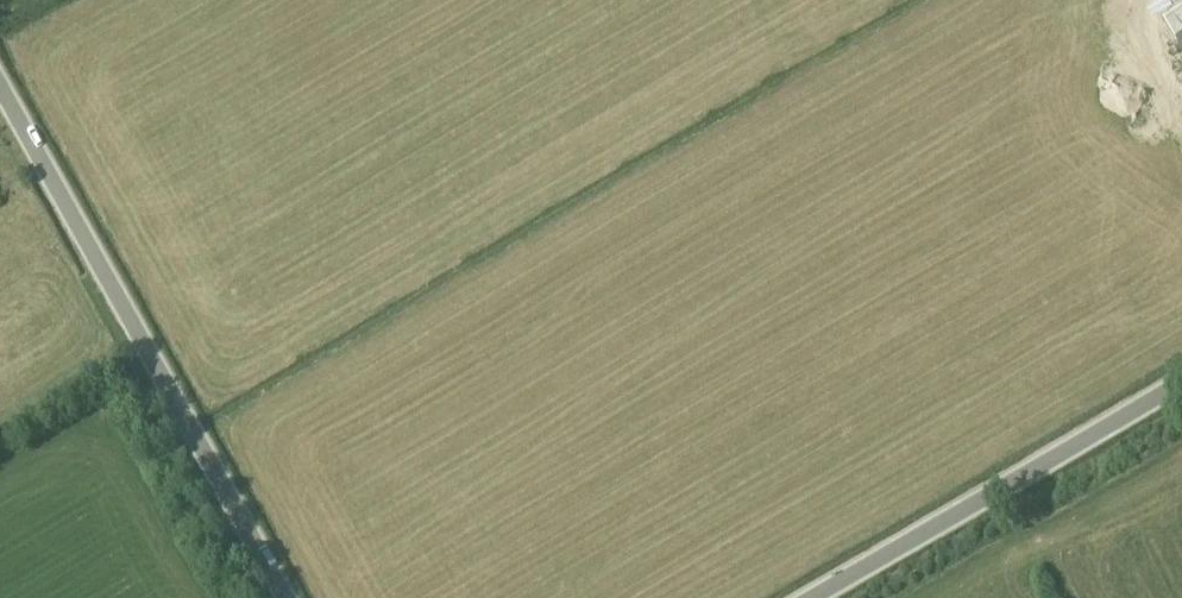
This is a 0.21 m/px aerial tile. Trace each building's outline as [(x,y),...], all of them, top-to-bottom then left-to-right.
[(1181,20),(1181,0),(1163,0),(1112,24),(1123,48),(1181,20)]
